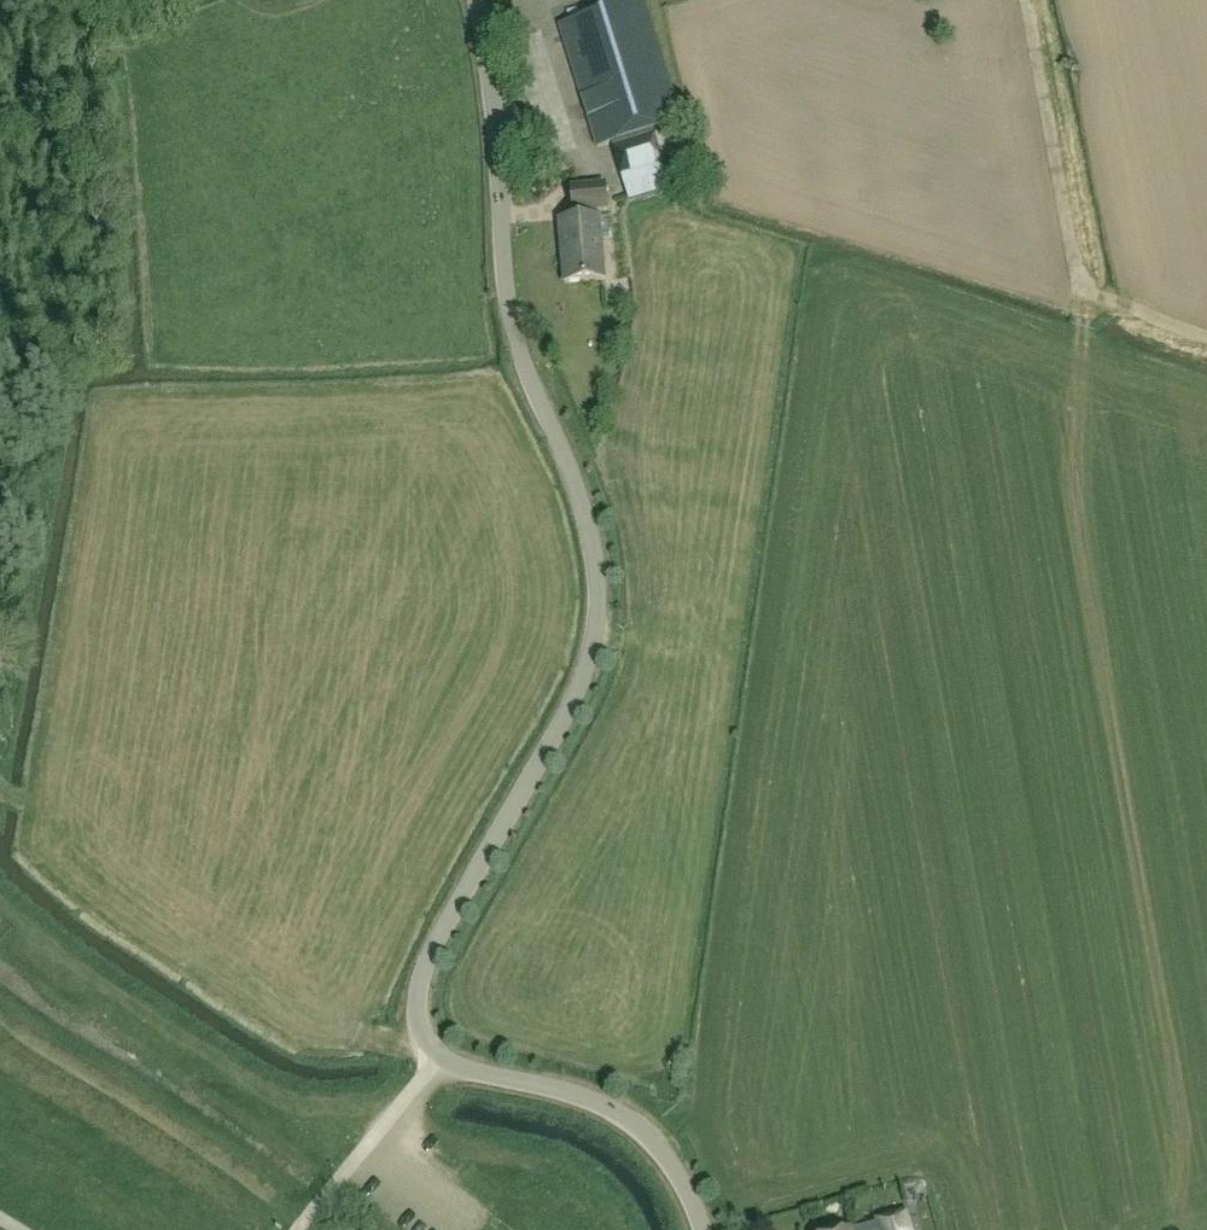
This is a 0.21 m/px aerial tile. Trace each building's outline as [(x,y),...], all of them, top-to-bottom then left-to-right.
[(643,0),(640,0),(639,0),(597,0),(601,12),(559,25),(597,148),(611,144),(621,177),(663,164),(653,131),(681,122),(643,0)] [(572,214),(608,212),(606,185),(570,187),(572,214)] [(564,283),(604,280),(601,239),(616,238),(614,219),(599,220),(599,218),(559,222),(564,283)] [(905,1216),(900,1217),(899,1215),(878,1221),(878,1223),(854,1229),(909,1229),(905,1216)]
